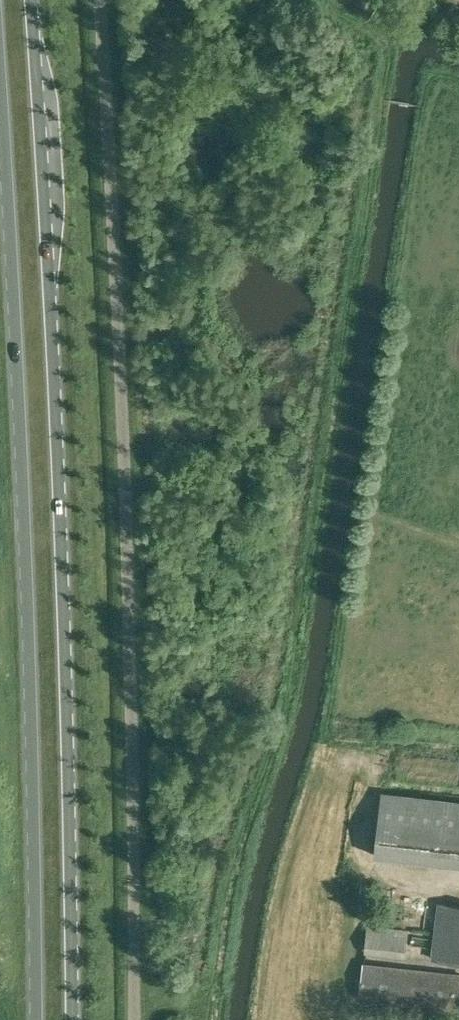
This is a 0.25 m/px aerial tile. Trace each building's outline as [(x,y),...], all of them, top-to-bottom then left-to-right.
[(375,854),(458,864),(458,800),(381,790),(375,854)] [(437,900),(431,958),(458,961),(458,903),(437,900)] [(364,951),(405,956),(408,928),(367,924),(364,951)] [(362,961),(358,998),(458,1009),(458,972),(362,961)]
